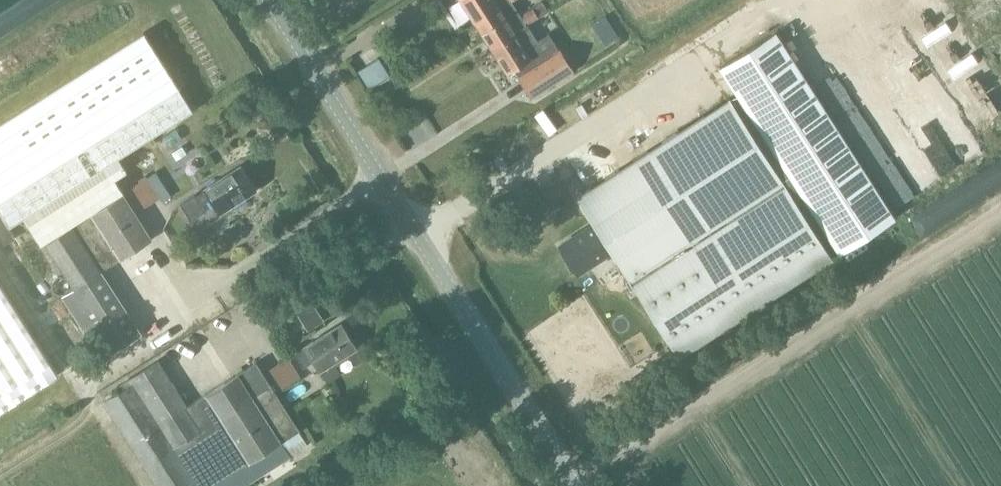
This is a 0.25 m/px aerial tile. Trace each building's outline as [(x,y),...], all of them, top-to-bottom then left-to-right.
[(474,21),(508,0),(461,0),(474,21)] [(510,0),(508,0),(474,21),(490,46),(526,23),(537,16),(547,10),(541,0),(531,7),(519,15),(510,0)] [(954,32),(954,23),(971,62),(995,62),(1000,60),(1000,0),(941,0),(954,32)] [(537,39),(526,23),(490,46),(505,70),(506,71),(515,65),(520,73),(518,74),(531,94),(572,68),(559,48),(549,54),(539,37),(537,39)] [(111,127),(177,85),(144,32),(0,122),(0,209),(10,225),(16,221),(1,197),(111,127)] [(632,285),(677,356),(831,258),(821,241),(828,236),(838,253),(894,218),(775,32),(720,66),(753,118),(745,123),(729,97),(575,196),(593,223),(559,244),(576,272),(606,253),(607,255),(612,252),(627,276),(624,278),(630,287),(632,285)] [(389,75),(371,47),(351,60),(369,88),(389,75)] [(111,127),(127,151),(193,110),(178,87),(177,85),(111,127)] [(118,157),(127,151),(111,127),(1,197),(16,221),(24,217),(41,243),(44,241),(74,287),(62,295),(102,358),(140,334),(100,271),(152,238),(123,193),(123,192),(114,178),(127,170),(118,157)] [(512,159),(519,155),(515,148),(508,153),(512,159)] [(218,212),(256,188),(241,165),(203,189),(204,190),(195,196),(194,194),(179,203),(190,220),(205,211),(203,209),(212,203),(218,212)] [(139,209),(160,197),(146,176),(126,189),(139,209)] [(56,372),(0,284),(0,409),(56,372)] [(312,361),(318,369),(356,346),(341,322),(303,346),(293,352),(302,367),(312,361)] [(280,389),(301,377),(288,356),(268,369),(280,389)] [(299,429),(256,361),(186,406),(157,361),(120,385),(122,388),(103,400),(158,485),(264,485),(297,465),(290,454),(307,443),(298,430),(299,429)]
